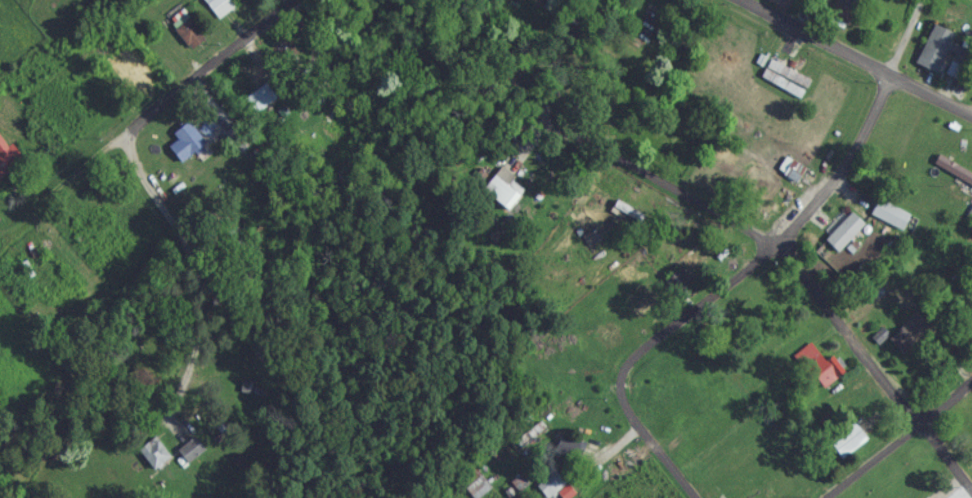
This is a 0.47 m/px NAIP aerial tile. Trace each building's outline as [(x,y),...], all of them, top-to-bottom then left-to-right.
[(224,0),(196,0),(217,26),(234,13),(224,0)] [(201,45),(182,22),(168,34),(187,56),(201,45)] [(914,68),(935,78),(953,40),(932,30),(914,68)] [(724,76),(732,60),(721,54),(713,70),(724,76)] [(772,77),(804,94),(808,88),(775,70),(772,77)] [(255,122),(276,103),(265,89),(243,107),(255,122)] [(169,140),(175,149),(166,154),(176,170),(202,153),(187,129),(169,140)] [(2,173),(14,167),(2,143),(0,144),(0,169),(2,173)] [(937,165),(933,173),(971,195),(971,184),(937,165)] [(802,174),(787,168),(781,183),(795,189),(802,174)] [(503,194),(495,184),(482,194),(499,218),(521,202),(512,188),(503,194)] [(868,221),(899,239),(908,223),(877,205),(868,221)] [(610,221),(639,227),(641,219),(613,212),(610,221)] [(821,247),(835,260),(862,232),(849,219),(821,247)] [(597,247),(592,239),(582,246),(588,254),(597,247)] [(695,268),(699,273),(722,253),(718,248),(695,268)] [(636,326),(652,312),(639,298),(624,312),(636,326)] [(792,365),(823,396),(841,378),(810,347),(792,365)] [(544,436),(538,428),(511,450),(517,457),(544,436)] [(825,450),(839,467),(865,447),(851,429),(825,450)] [(150,478),(168,464),(153,444),(135,457),(150,478)] [(489,494),(471,475),(456,490),(463,497),(485,497),(489,494)]
